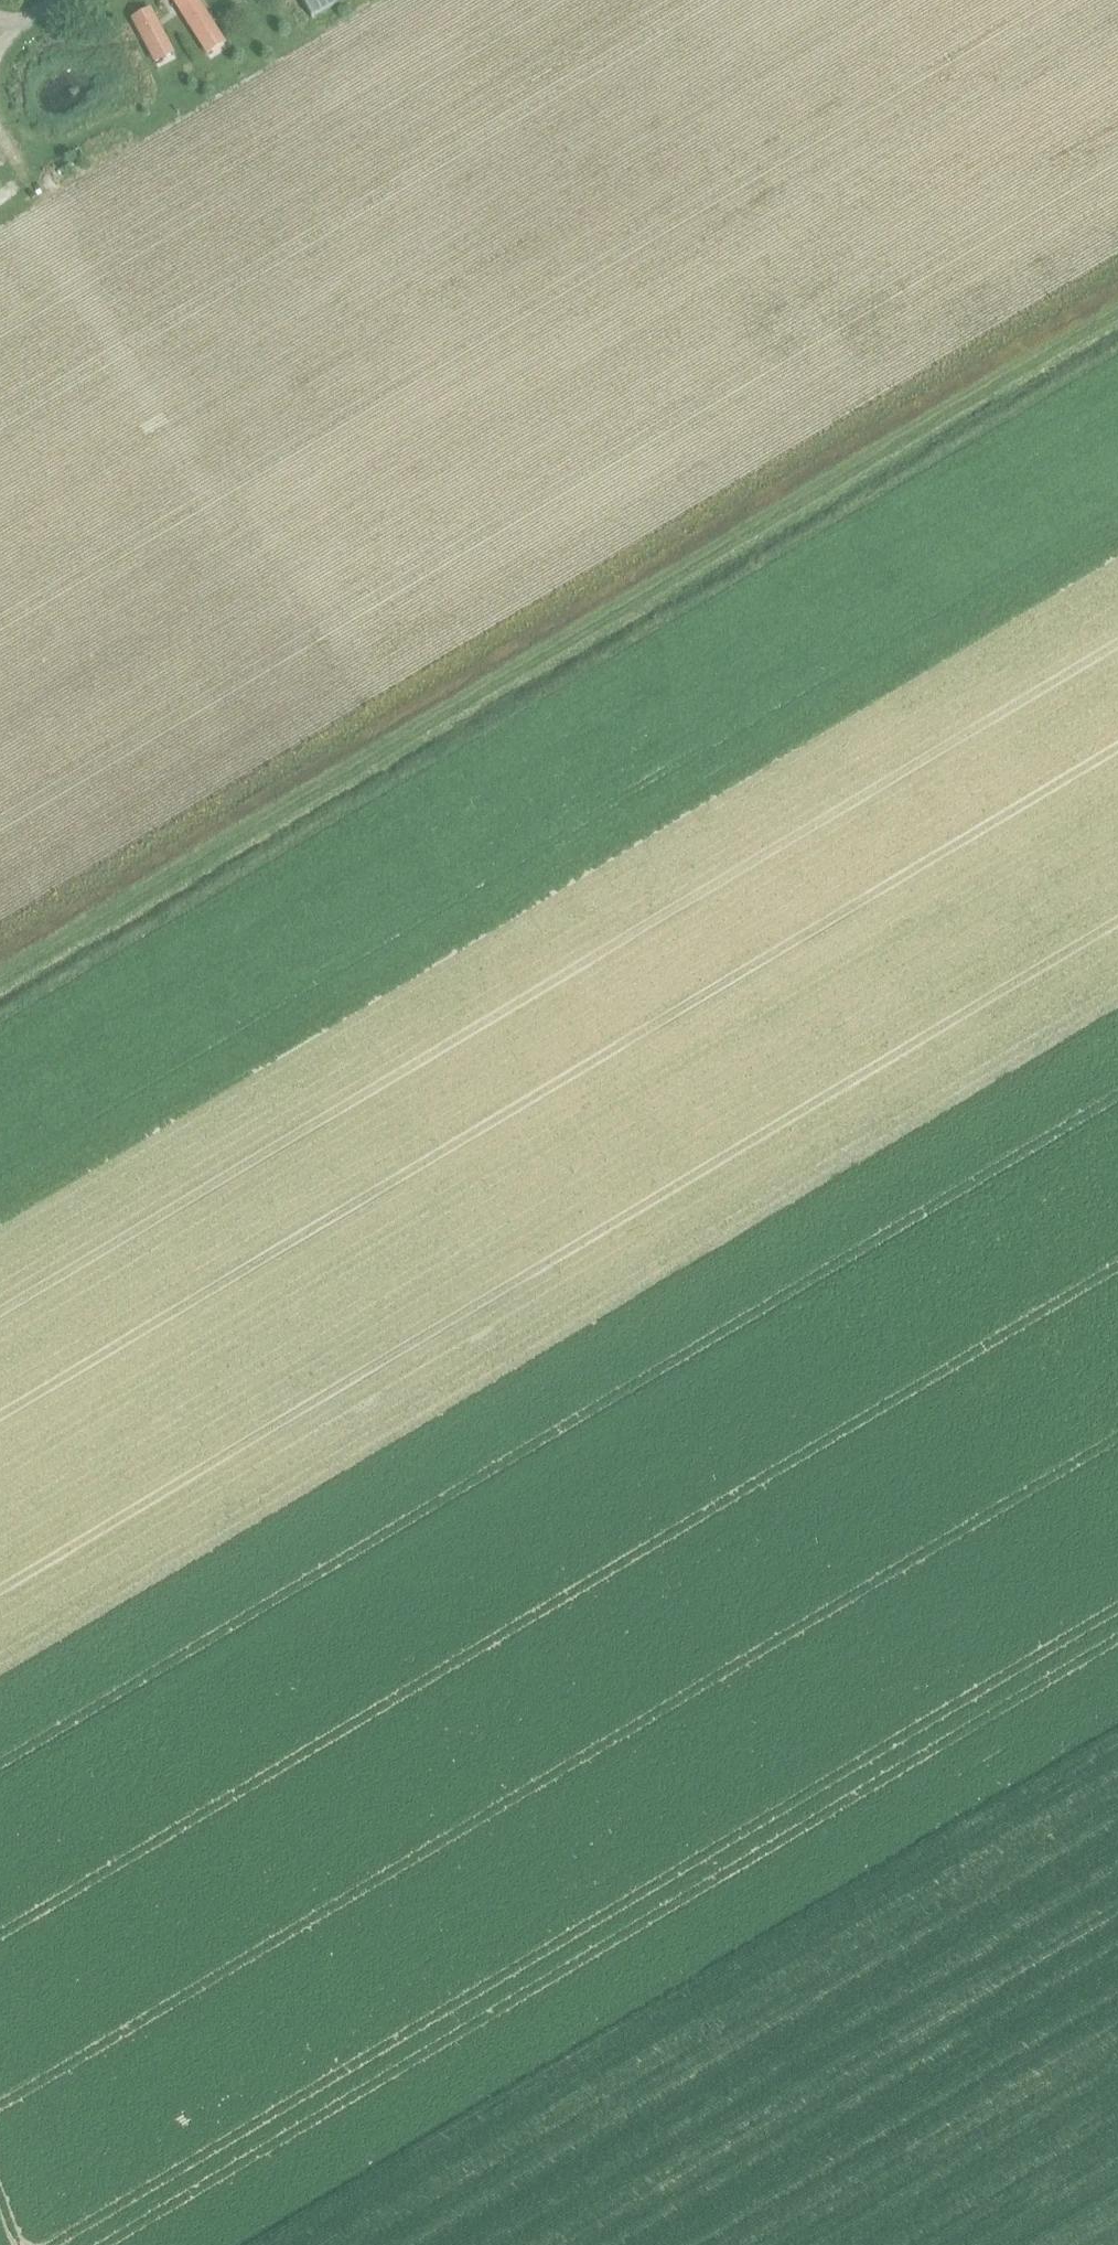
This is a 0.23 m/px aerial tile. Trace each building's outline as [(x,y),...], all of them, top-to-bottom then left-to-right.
[(220,12),(238,0),(211,0),(220,12)] [(310,21),(349,0),(299,0),(310,21)] [(198,1),(179,12),(206,55),(225,43),(198,1)] [(150,9),(130,19),(154,64),(174,54),(150,9)]
